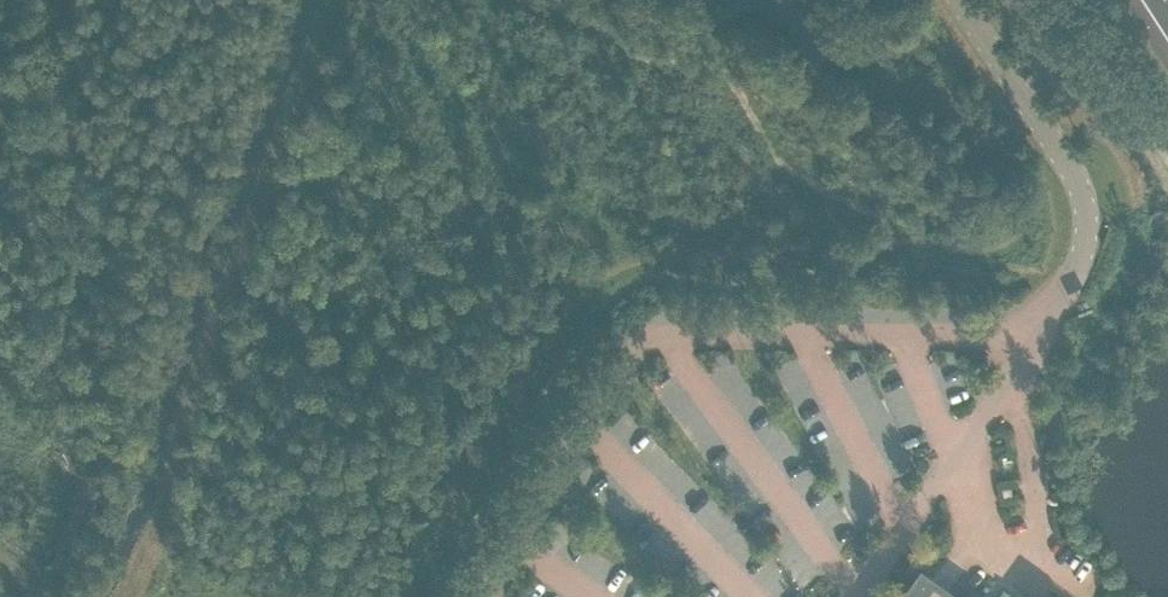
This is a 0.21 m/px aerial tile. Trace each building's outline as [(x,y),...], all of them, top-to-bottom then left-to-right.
[(929,579),(916,596),(955,596),(929,579)]
